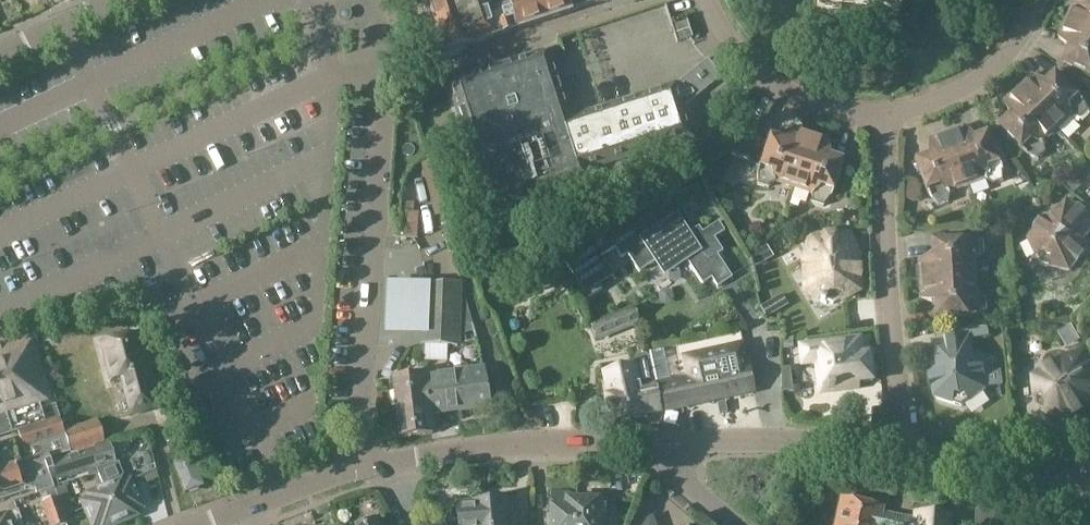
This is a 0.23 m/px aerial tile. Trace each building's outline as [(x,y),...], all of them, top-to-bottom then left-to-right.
[(425,5),(441,55),(454,51),(468,47),(536,25),(569,14),(569,13),(595,5),(595,0),(423,0),(425,5)] [(817,9),(843,10),(848,10),(857,11),(866,13),(876,15),(897,20),(903,0),(817,0),(817,9)] [(1066,20),(1089,31),(1089,5),(1074,3),(1066,20)] [(665,7),(559,41),(565,63),(671,30),(676,46),(691,39),(685,19),(671,23),(665,7)] [(1059,38),(1071,48),(1065,62),(1066,63),(1089,74),(1089,31),(1066,20),(1059,38)] [(454,94),(457,103),(489,204),(497,207),(581,181),(584,174),(583,172),(691,139),(682,112),(721,79),(706,61),(673,88),(566,121),(547,59),(539,56),(460,80),(461,83),(457,93),(454,94)] [(1033,74),(1019,88),(1059,129),(1073,116),(1082,120),(1089,112),(1089,110),(1084,98),(1059,72),(1048,83),(1033,74)] [(1046,143),(1059,129),(1019,88),(1005,102),(1013,117),(1002,128),(1027,153),(1040,160),(1048,153),(1046,143)] [(992,134),(979,139),(968,126),(950,133),(969,185),(987,179),(994,187),(1004,184),(1005,169),(992,134)] [(775,176),(794,183),(811,133),(793,127),(783,140),(768,135),(756,170),(757,184),(767,187),(775,176)] [(829,139),(811,133),(794,183),(811,188),(812,202),(824,206),(831,196),(843,160),(830,155),(829,139)] [(951,192),(969,185),(950,133),(932,140),(931,156),(918,161),(930,194),(940,207),(950,203),(951,192)] [(716,162),(700,172),(709,189),(726,179),(716,162)] [(1075,194),(1080,188),(1080,182),(1075,177),(1067,185),(1075,194)] [(923,186),(909,184),(906,200),(920,202),(923,186)] [(1037,191),(1031,184),(1023,191),(1029,198),(1037,191)] [(400,202),(399,212),(413,213),(414,203),(400,202)] [(1044,218),(1028,240),(1040,267),(1070,272),(1085,250),(1083,243),(1089,233),(1089,219),(1064,202),(1052,220),(1044,218)] [(418,213),(413,213),(399,212),(397,239),(417,240),(418,213)] [(582,251),(564,263),(588,299),(602,289),(599,285),(614,276),(601,257),(614,248),(621,258),(627,255),(639,273),(654,263),(664,278),(687,262),(702,285),(711,279),(717,288),(732,278),(717,256),(723,252),(714,239),(725,232),(718,222),(702,233),(698,227),(689,233),(677,214),(657,227),(651,216),(607,245),(604,240),(584,253),(582,251)] [(811,237),(812,260),(804,264),(805,291),(832,304),(858,290),(857,262),(850,259),(850,235),(811,237)] [(920,262),(921,281),(977,277),(975,257),(984,253),(983,239),(972,237),(933,240),(935,255),(920,262)] [(566,278),(556,263),(532,280),(542,294),(566,278)] [(939,304),(940,317),(940,319),(978,316),(989,311),(988,298),(978,296),(977,277),(921,281),(923,300),(939,304)] [(387,285),(385,337),(425,338),(424,347),(458,348),(461,285),(426,287),(387,285)] [(788,306),(782,296),(760,308),(766,319),(788,306)] [(641,324),(633,306),(588,324),(597,343),(641,324)] [(937,366),(930,371),(933,398),(962,408),(986,391),(986,388),(984,374),(983,364),(974,361),(972,340),(990,337),(988,328),(975,328),(950,333),(951,341),(934,343),(936,359),(937,366)] [(131,414),(154,409),(136,334),(101,342),(111,380),(122,378),(131,414)] [(19,432),(59,418),(55,405),(56,405),(34,336),(0,346),(0,438),(19,432)] [(856,338),(800,345),(803,365),(817,363),(820,388),(828,387),(828,390),(833,390),(833,392),(859,389),(858,384),(873,382),(869,354),(858,355),(856,338)] [(47,339),(42,340),(40,345),(41,350),(46,352),(51,351),(54,346),(52,342),(47,339)] [(783,350),(793,349),(792,342),(782,343),(783,350)] [(658,384),(657,385),(662,411),(755,391),(745,344),(684,356),(689,378),(658,384)] [(606,371),(600,372),(608,410),(613,409),(615,421),(662,411),(657,385),(656,385),(649,353),(636,356),(632,362),(633,365),(621,367),(617,365),(609,366),(606,371)] [(1038,408),(1064,422),(1086,408),(1085,399),(1089,396),(1089,365),(1085,356),(1065,369),(1057,364),(1035,379),(1038,408)] [(426,392),(440,390),(443,414),(490,408),(485,368),(393,379),(395,409),(428,405),(426,392)] [(783,393),(793,392),(790,368),(783,369),(783,393)] [(395,409),(399,438),(432,434),(430,415),(443,414),(440,390),(426,392),(428,405),(395,409)] [(19,432),(29,461),(48,455),(50,461),(71,455),(70,451),(71,450),(65,431),(60,418),(59,418),(19,432)] [(76,427),(65,431),(71,450),(70,451),(71,455),(89,449),(105,444),(98,421),(76,427)] [(89,449),(100,474),(98,474),(104,488),(105,487),(121,523),(139,515),(136,510),(143,507),(131,482),(125,484),(123,479),(124,479),(118,462),(115,463),(108,443),(105,444),(89,449)] [(19,469),(18,464),(11,445),(0,448),(0,475),(19,469)] [(50,461),(57,482),(87,472),(89,477),(98,474),(100,474),(89,449),(71,455),(50,461)] [(35,490),(36,496),(46,492),(46,491),(55,488),(59,487),(59,486),(57,482),(50,461),(48,455),(29,461),(18,464),(19,469),(0,475),(0,501),(35,490)] [(191,456),(173,463),(185,494),(203,487),(191,456)] [(139,467),(142,475),(153,470),(150,462),(139,467)] [(158,478),(155,471),(145,475),(148,483),(158,478)] [(121,523),(105,487),(104,488),(88,495),(90,499),(82,502),(93,524),(116,524),(121,523)] [(576,501),(570,501),(570,494),(551,494),(550,524),(575,524),(576,501)] [(49,524),(61,524),(67,523),(59,498),(42,503),(43,504),(49,524)] [(835,524),(880,524),(882,513),(883,508),(840,500),(835,524)] [(484,504),(485,524),(514,524),(512,501),(492,503),(484,504)] [(576,501),(575,524),(602,524),(602,521),(607,521),(608,502),(576,501)] [(484,504),(448,507),(450,524),(485,524),(484,504)] [(0,517),(0,524),(23,524),(18,512),(0,517)] [(880,524),(948,524),(949,517),(917,515),(917,519),(904,518),(896,516),(882,513),(880,524)]
